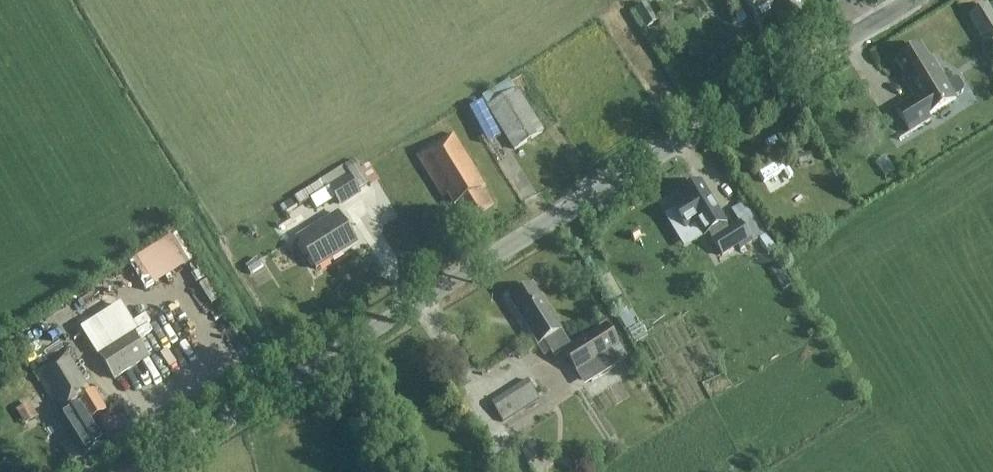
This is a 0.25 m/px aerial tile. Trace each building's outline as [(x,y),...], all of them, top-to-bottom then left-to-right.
[(674,15),(664,0),(657,0),(652,3),(665,22),(674,15)] [(772,15),(782,32),(804,18),(793,0),(749,0),(745,2),(758,23),(772,15)] [(633,11),(645,30),(650,27),(657,23),(645,4),(640,7),(633,11)] [(992,44),(992,16),(987,7),(967,20),(986,49),(992,44)] [(928,124),(925,119),(954,102),(953,100),(960,95),(961,91),(957,83),(952,82),(945,86),(933,67),(931,68),(919,49),(895,63),(910,89),(907,91),(913,100),(894,111),(908,135),(928,124)] [(542,134),(516,91),(509,81),(482,97),(488,107),(487,108),(513,151),(542,134)] [(451,135),(416,158),(442,200),(446,197),(453,207),(458,204),(469,221),(485,211),(485,210),(492,206),(481,189),(484,188),(451,135)] [(776,166),(787,185),(807,173),(796,155),(776,166)] [(885,158),(875,166),(884,180),(895,173),(885,158)] [(327,188),(341,209),(361,195),(348,175),(345,168),(334,175),(338,181),(327,188)] [(699,186),(678,198),(692,220),(681,227),(692,246),(707,236),(722,259),(737,249),(739,252),(751,245),(739,226),(722,236),(718,229),(723,226),(699,186)] [(739,226),(751,245),(753,244),(766,236),(755,214),(738,223),(739,226)] [(297,243),(315,272),(356,246),(337,216),(325,223),(326,224),(297,243)] [(191,236),(183,241),(193,258),(201,253),(191,236)] [(163,250),(170,265),(188,257),(180,242),(163,250)] [(576,375),(577,374),(586,389),(620,368),(612,352),(618,348),(604,327),(570,349),(532,288),(509,303),(543,357),(558,348),(576,375)] [(147,360),(133,335),(137,333),(121,304),(80,330),(112,382),(147,360)] [(177,358),(193,350),(186,335),(169,343),(177,358)] [(62,357),(49,366),(33,376),(51,405),(55,402),(64,416),(60,419),(84,458),(106,444),(89,417),(103,408),(93,392),(90,394),(66,355),(62,357)] [(502,425),(515,416),(539,401),(526,382),(489,404),(502,425)] [(28,405),(15,413),(25,427),(37,419),(28,405)] [(521,452),(529,465),(540,458),(532,445),(521,452)]
